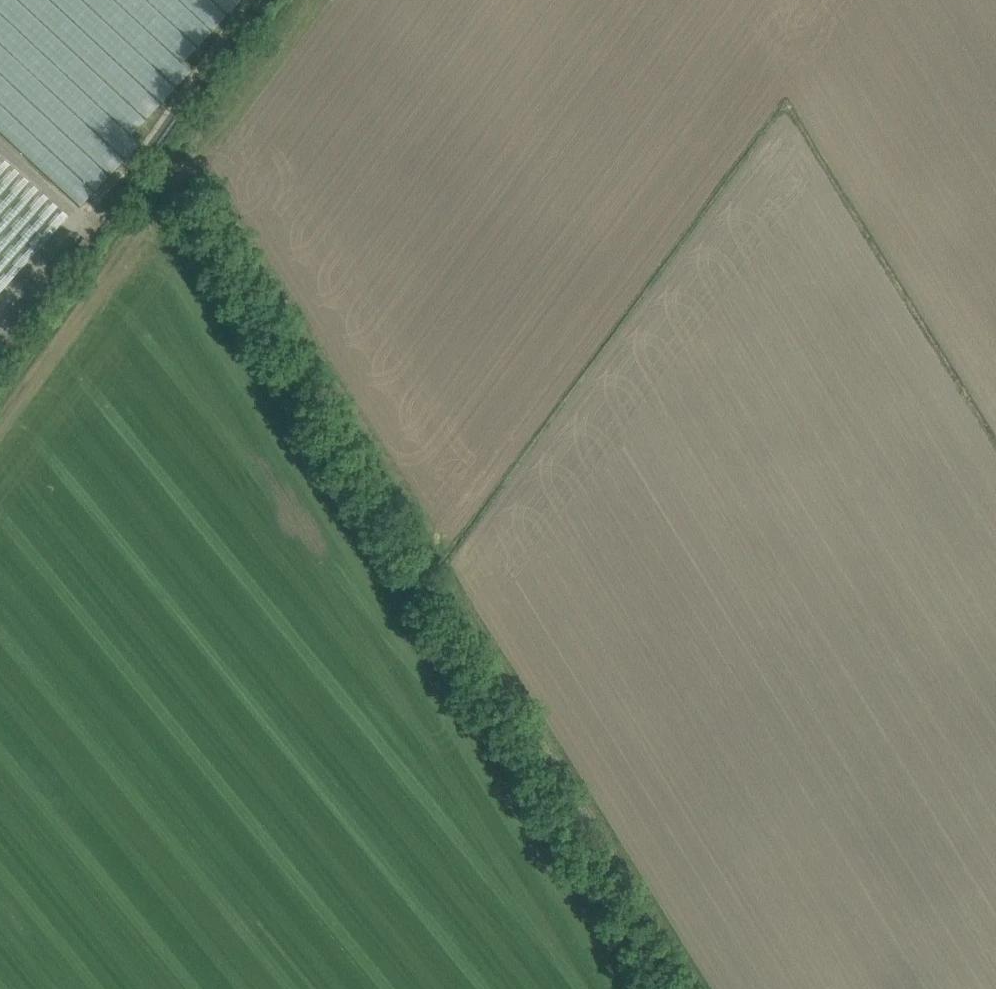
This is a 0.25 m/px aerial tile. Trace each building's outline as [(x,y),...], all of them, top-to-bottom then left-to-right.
[(82,205),(140,142),(132,134),(192,70),(183,61),(240,0),(0,0),(0,129),(82,205)] [(70,215),(0,153),(0,296),(70,215)] [(12,347),(0,340),(0,365),(12,347)]
